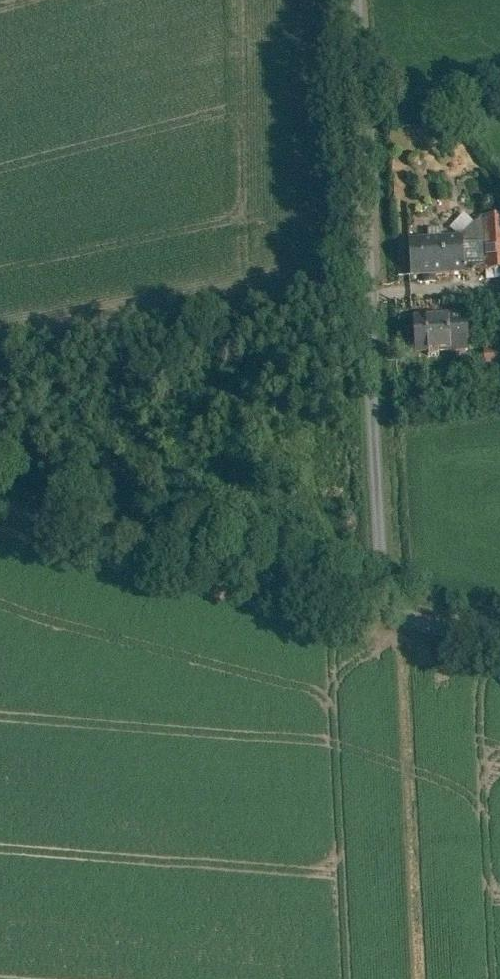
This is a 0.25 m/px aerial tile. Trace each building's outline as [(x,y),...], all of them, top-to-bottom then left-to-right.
[(489,218),(490,248),(490,272),(499,271),(499,218),(489,218)] [(467,240),(417,241),(419,274),(468,272),(468,249),(467,240)] [(490,272),(490,248),(468,249),(468,272),(490,272)] [(476,325),(430,326),(431,355),(477,354),(476,325)] [(492,350),(492,373),(499,372),(499,350),(492,350)]
